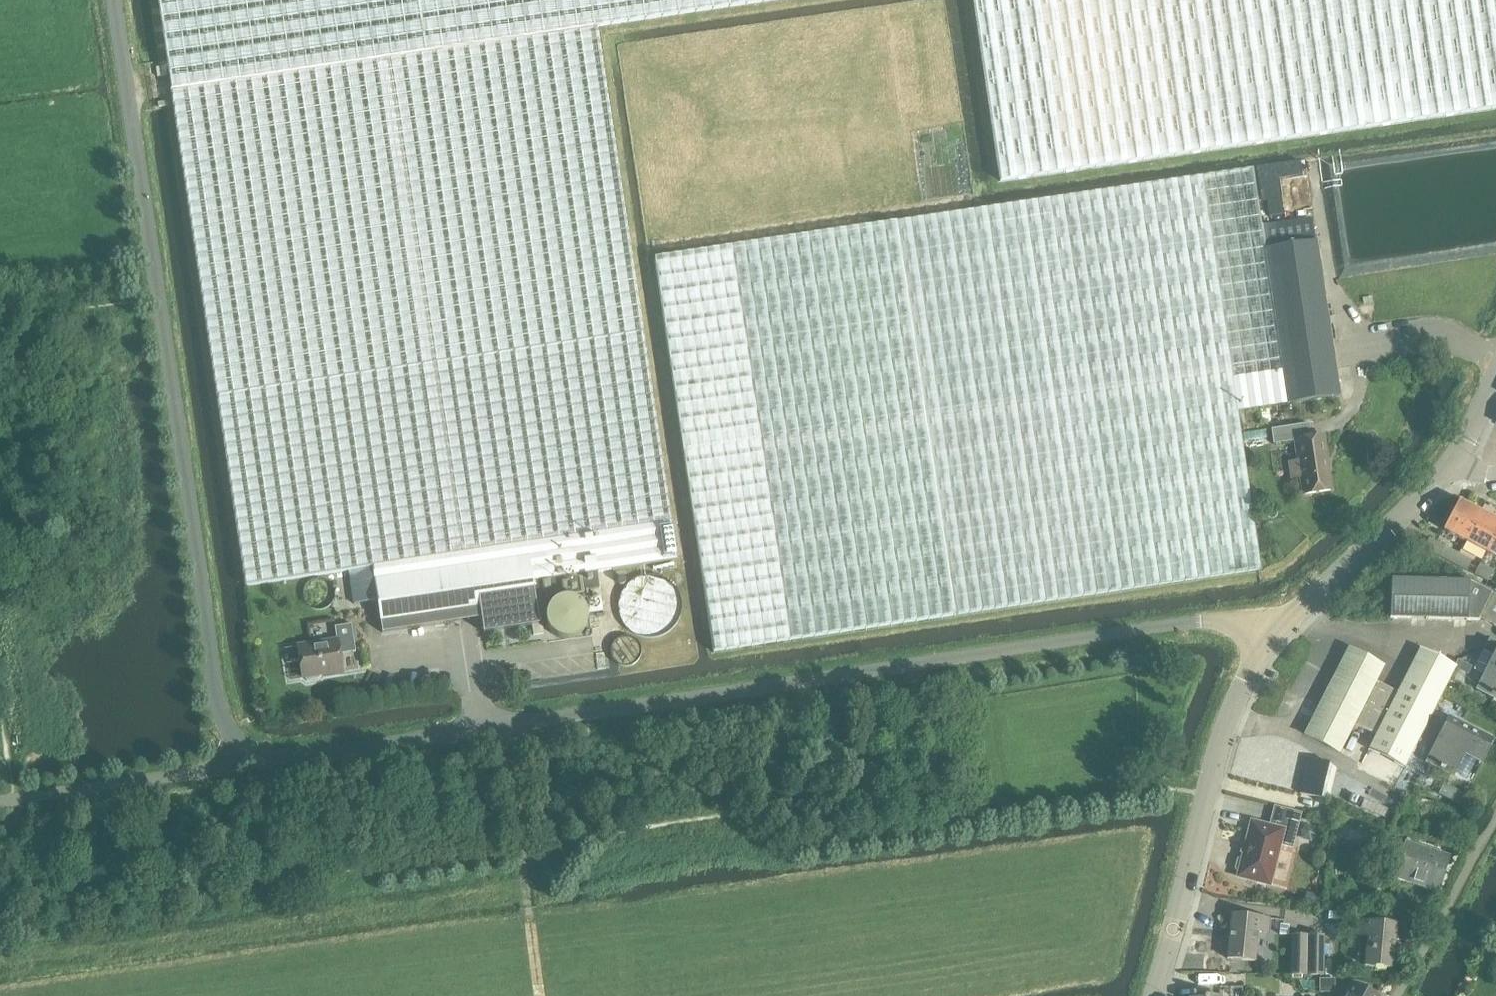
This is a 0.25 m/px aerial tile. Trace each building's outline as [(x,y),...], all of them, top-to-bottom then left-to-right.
[(170,78),(425,40),(427,54),(597,28),(596,25),(770,0),(158,0),(170,78)] [(999,181),(1495,107),(1495,0),(973,0),(999,181)] [(425,40),(170,78),(172,92),(217,395),(246,587),(348,571),(358,569),(372,567),(671,523),(642,332),(597,28),(427,54),(425,40)] [(1300,157),(1269,163),(1271,176),(1303,170),(1300,157)] [(1260,570),(1236,412),(1231,375),(1281,368),(1260,224),(1252,169),(655,258),(714,651),(1260,570)] [(1260,224),(1281,368),(1287,405),(1339,397),(1315,241),(1311,216),(1260,224)] [(1231,375),(1236,412),(1260,409),(1263,408),(1268,407),(1287,405),(1281,368),(1231,375)] [(1263,408),(1260,409),(1262,422),(1270,421),(1268,407),(1263,408)] [(1311,437),(1308,423),(1271,429),(1273,443),(1294,440),(1298,461),(1289,463),(1292,478),(1299,477),(1302,494),(1331,490),(1323,435),(1311,437)] [(1442,529),(1452,535),(1464,541),(1479,512),(1457,501),(1442,529)] [(1479,512),(1464,541),(1486,552),(1495,532),(1495,521),(1479,512)] [(372,567),(358,569),(360,584),(363,601),(377,599),(380,623),(382,632),(459,621),(457,611),(473,609),(475,619),(482,617),(484,632),(539,624),(536,599),(533,582),(547,580),(582,575),(591,573),(677,560),(671,523),(372,567)] [(1486,552),(1495,557),(1495,532),(1486,552)] [(1427,537),(1423,547),(1453,562),(1458,553),(1446,547),(1427,537)] [(1471,560),(1458,553),(1453,562),(1466,569),(1471,560)] [(1474,574),(1487,580),(1492,571),(1479,564),(1474,574)] [(582,575),(547,580),(549,595),(593,588),(591,573),(582,575)] [(681,623),(683,619),(684,610),(684,604),(682,598),(680,594),(677,589),(672,584),(666,581),(656,578),(649,578),(642,580),(636,583),(628,590),(625,595),(622,603),(621,608),(622,615),(624,621),(625,624),(629,629),(632,632),(635,635),(640,638),(645,639),(650,640),(656,640),(662,639),(668,637),(672,634),(677,630),(679,626),(681,623)] [(1477,620),(1478,617),(1490,593),(1469,582),(1390,580),(1390,619),(1468,620),(1477,620)] [(1491,591),(1490,593),(1478,617),(1495,626),(1495,594),(1491,591)] [(551,598),(552,633),(586,632),(585,597),(551,598)] [(297,646),(302,677),(342,671),(340,654),(356,651),(351,624),(334,626),(337,640),(297,646)] [(544,633),(542,624),(532,625),(534,635),(544,633)] [(519,675),(596,667),(592,633),(516,641),(519,675)] [(1489,638),(1473,669),(1485,675),(1478,689),(1495,698),(1495,642),(1489,638)] [(1353,723),(1375,735),(1396,692),(1375,681),(1383,666),(1347,648),(1304,733),(1339,751),(1353,723)] [(1404,766),(1440,695),(1455,667),(1419,648),(1404,677),(1396,692),(1375,735),(1368,748),(1369,749),(1404,766)] [(1460,751),(1480,761),(1492,739),(1449,716),(1437,739),(1438,740),(1427,760),(1449,772),(1460,751)] [(1320,797),(1328,762),(1308,757),(1300,793),(1320,797)] [(1443,783),(1438,794),(1458,804),(1463,794),(1443,783)] [(1238,872),(1237,876),(1269,884),(1279,844),(1292,847),(1301,812),(1273,805),(1268,825),(1251,821),(1242,857),(1237,859),(1234,868),(1238,872)] [(1449,855),(1417,846),(1419,839),(1407,836),(1395,879),(1439,891),(1449,855)] [(1306,891),(1304,900),(1318,903),(1320,895),(1306,891)] [(1257,932),(1267,933),(1268,918),(1231,915),(1227,959),(1254,961),(1257,932)] [(1363,967),(1392,969),(1395,925),(1357,922),(1356,936),(1366,937),(1363,967)] [(1290,935),(1290,973),(1290,974),(1306,975),(1307,935),(1290,935)] [(1323,935),(1307,935),(1306,975),(1322,975),(1323,935)] [(1319,993),(1334,993),(1333,980),(1319,980),(1319,993)] [(1345,995),(1376,995),(1352,983),(1345,995)]
